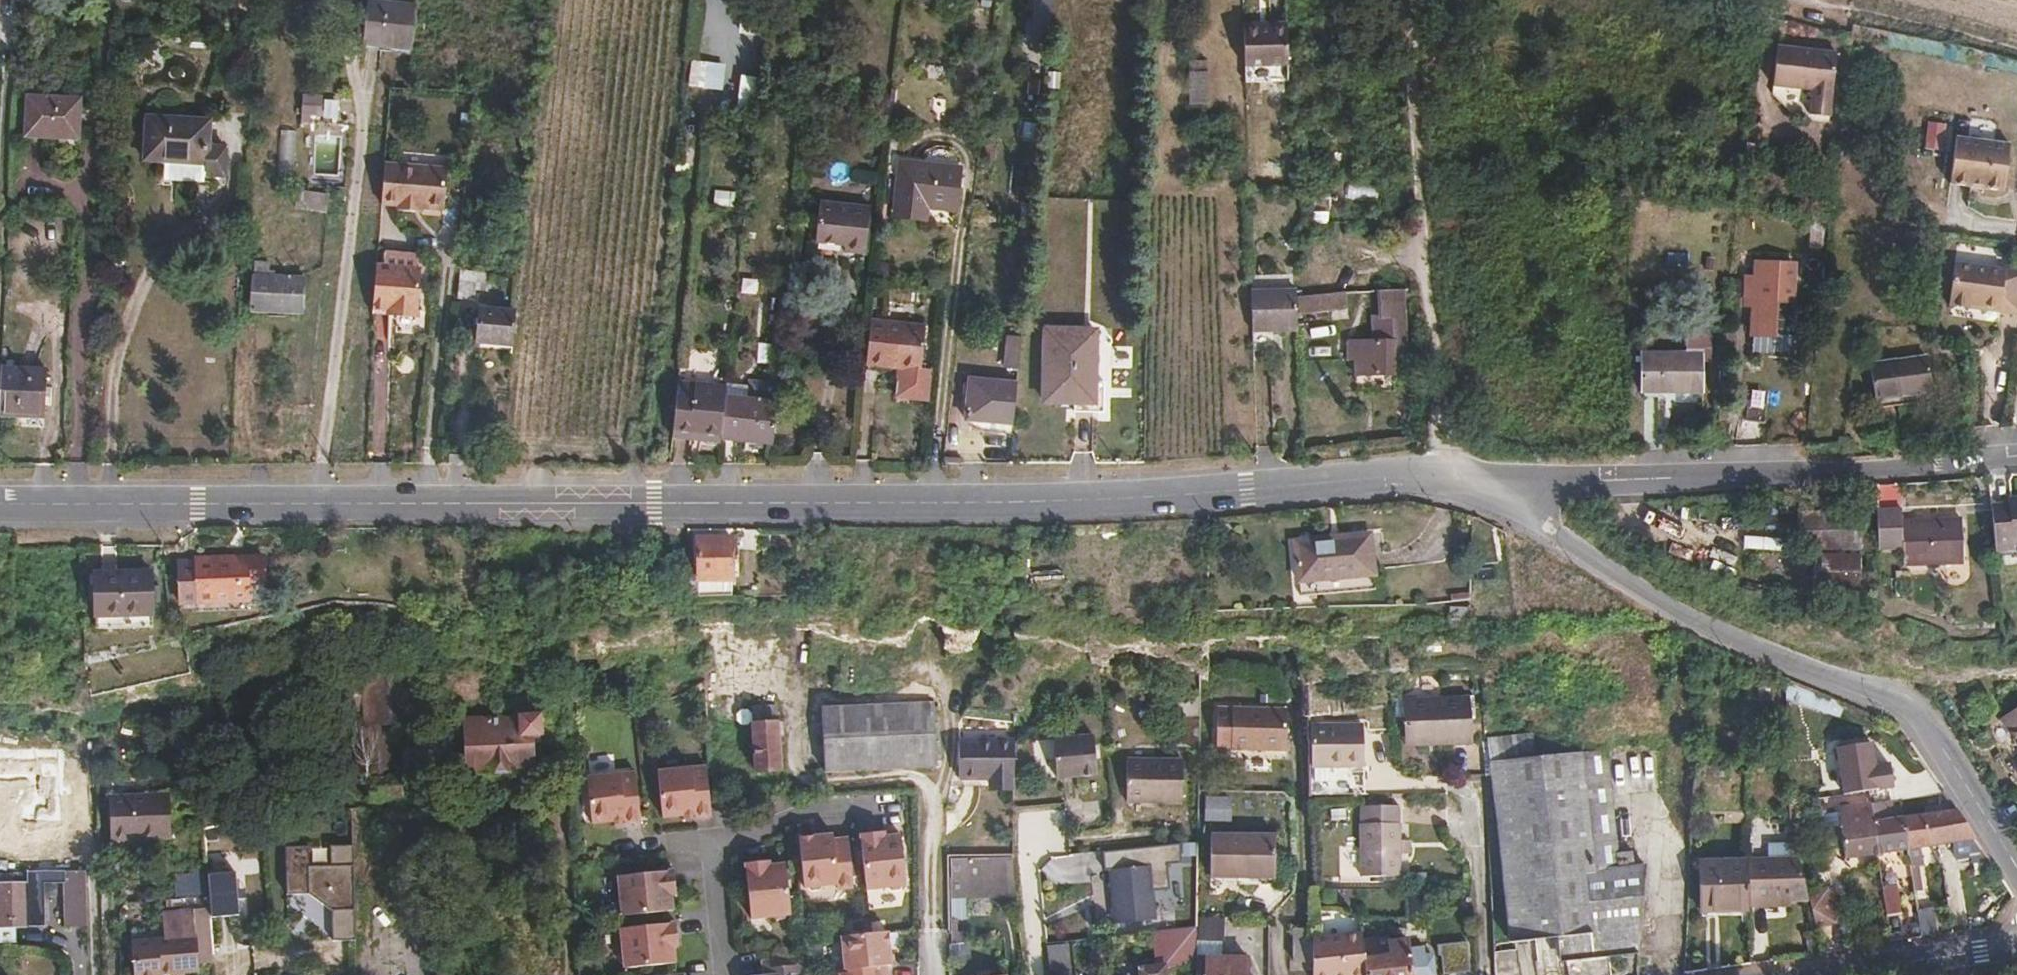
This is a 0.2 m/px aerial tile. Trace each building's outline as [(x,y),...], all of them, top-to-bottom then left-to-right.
[(1051,24),(1053,0),(1034,0),(1032,22),(1051,24)] [(410,49),(416,6),(362,1),(361,7),(356,7),(353,38),(357,38),(357,45),(410,49)] [(1289,49),(1245,50),(1247,86),(1291,85),(1289,49)] [(1817,109),(1823,59),(1784,54),(1779,104),(1817,109)] [(721,66),(687,64),(685,89),(719,91),(721,66)] [(1190,77),(1191,111),(1212,110),(1211,76),(1190,77)] [(747,108),(748,80),(734,79),(733,107),(747,108)] [(305,123),(338,122),(337,93),(304,94),(305,123)] [(80,138),(82,98),(29,96),(26,135),(80,138)] [(207,166),(210,125),(149,120),(147,161),(207,166)] [(1952,151),(1955,123),(1928,120),(1925,148),(1952,151)] [(278,130),(279,181),(297,181),(296,129),(278,130)] [(384,165),(382,205),(397,206),(397,212),(419,213),(419,208),(443,210),(447,170),(384,165)] [(958,216),(962,174),(899,167),(893,217),(925,221),(927,213),(958,216)] [(297,203),(324,212),(330,195),(303,186),(297,203)] [(866,253),(869,207),(820,202),(816,241),(844,245),(843,251),(866,253)] [(1968,304),(1979,305),(1983,265),(1953,261),(1949,307),(1968,310),(1968,304)] [(1789,303),(1792,267),(1757,264),(1756,278),(1749,278),(1746,301),(1753,302),(1751,333),(1773,335),(1776,302),(1789,303)] [(1983,265),(1979,305),(2016,311),(2016,270),(1983,265)] [(392,312),(420,315),(423,271),(378,268),(376,305),(392,306),(392,312)] [(301,312),(302,278),(255,276),(254,310),(301,312)] [(1344,314),(1343,299),(1322,299),(1323,313),(1344,314)] [(376,305),(375,316),(420,318),(420,315),(392,312),(392,306),(376,305)] [(451,308),(451,318),(467,319),(468,309),(451,308)] [(467,319),(451,318),(450,336),(468,338),(469,326),(491,328),(492,311),(474,310),(473,319),(467,319)] [(1252,353),(1298,351),(1297,311),(1251,313),(1252,353)] [(873,323),(868,363),(897,367),(893,397),(931,403),(941,333),(873,323)] [(1392,375),(1391,343),(1375,344),(1375,375),(1392,375)] [(486,376),(521,379),(524,348),(489,345),(486,376)] [(1094,381),(1095,346),(1065,345),(1065,354),(1045,353),(1043,402),(1093,404),(1093,415),(1105,415),(1106,382),(1094,381)] [(1701,391),(1700,353),(1641,353),(1641,390),(1701,391)] [(1928,395),(1925,363),(1869,369),(1872,400),(1928,395)] [(2,368),(0,415),(45,417),(47,370),(2,368)] [(965,421),(1013,425),(1016,385),(970,380),(965,421)] [(696,434),(723,436),(724,428),(727,398),(728,386),(698,384),(697,393),(679,391),(674,426),(673,438),(695,440),(696,434)] [(722,439),(773,446),(778,403),(727,398),(724,428),(723,436),(722,439)] [(1761,443),(1765,411),(1746,409),(1743,441),(1761,443)] [(648,442),(672,445),(673,438),(674,426),(650,424),(648,442)] [(1996,506),(1996,552),(2014,553),(2014,562),(2016,562),(2016,501),(2014,501),(2014,506),(1996,506)] [(1878,516),(1807,511),(1805,548),(1876,553),(1878,516)] [(1965,565),(1964,522),(1905,525),(1905,513),(1881,514),(1879,552),(1906,551),(1906,565),(1965,565)] [(1741,534),(1739,546),(1764,548),(1765,537),(1741,534)] [(732,581),(732,539),(699,539),(698,581),(732,581)] [(1293,553),(1297,584),(1308,584),(1308,602),(1372,593),(1365,540),(1340,542),(1341,546),(1293,553)] [(258,575),(257,559),(194,561),(194,603),(243,602),(243,575),(258,575)] [(150,619),(148,576),(94,579),(96,621),(150,619)] [(1308,584),(1297,584),(1299,603),(1308,602),(1308,584)] [(364,708),(360,654),(279,660),(284,711),(295,711),(295,713),(364,708)] [(1178,727),(1201,727),(1202,678),(1173,662),(1173,715),(1177,716),(1178,727)] [(1469,741),(1467,694),(1404,697),(1406,743),(1469,741)] [(539,718),(538,697),(518,698),(518,701),(464,703),(467,755),(487,754),(487,758),(509,757),(509,753),(530,752),(528,719),(539,718)] [(757,768),(782,767),(782,730),(786,730),(787,718),(782,718),(781,702),(756,702),(757,768)] [(939,761),(943,761),(943,760),(943,708),(939,708),(939,703),(828,706),(828,769),(939,767),(939,761)] [(1997,712),(2016,754),(2016,753),(2016,703),(1997,712)] [(1288,746),(1288,707),(1217,708),(1217,747),(1288,746)] [(1365,722),(1310,722),(1311,765),(1365,763),(1365,722)] [(389,759),(387,723),(365,724),(367,758),(359,759),(359,765),(368,765),(368,781),(402,778),(399,758),(389,759)] [(1098,774),(1095,733),(1056,737),(1060,777),(1098,774)] [(1883,758),(1871,759),(1868,738),(1828,742),(1833,792),(1886,787),(1883,758)] [(1000,787),(1014,786),(1016,741),(961,741),(961,778),(965,778),(980,778),(989,778),(1001,778),(1000,787)] [(1185,782),(1186,742),(1130,741),(1129,781),(1185,782)] [(1618,847),(1605,746),(1491,756),(1511,936),(1557,932),(1560,955),(1640,947),(1646,861),(1633,862),(1632,846),(1618,847)] [(1311,765),(1312,795),(1365,793),(1365,763),(1311,765)] [(710,801),(710,797),(706,767),(658,772),(662,817),(696,815),(696,818),(712,816),(710,801)] [(41,821),(39,773),(19,774),(19,779),(7,779),(8,821),(41,821)] [(641,823),(635,773),(587,778),(592,825),(624,821),(625,825),(641,823)] [(980,778),(965,778),(966,787),(980,787),(980,778)] [(989,787),(1000,787),(1001,778),(989,778),(989,787)] [(169,824),(167,780),(108,782),(111,826),(169,824)] [(1200,820),(1228,820),(1228,795),(1200,795),(1200,820)] [(1843,854),(1874,849),(1870,820),(1866,800),(1836,804),(1843,854)] [(1361,805),(1363,844),(1400,844),(1399,804),(1361,805)] [(1955,855),(1984,851),(1977,836),(1957,808),(1901,815),(1906,845),(1952,838),(1955,855)] [(1874,849),(1906,845),(1901,815),(1870,820),(1874,849)] [(884,831),(876,832),(877,840),(885,839),(885,836),(884,831)] [(877,840),(876,832),(861,835),(868,890),(888,887),(893,890),(900,890),(903,885),(906,885),(901,835),(885,836),(885,839),(877,840)] [(1275,882),(1274,832),(1210,833),(1211,877),(1239,876),(1239,883),(1275,882)] [(1768,849),(1749,850),(1749,857),(1751,903),(1781,901),(1781,896),(1792,896),(1808,896),(1808,894),(1807,893),(1799,858),(1793,833),(1768,834),(1768,849)] [(855,887),(849,838),(834,840),(834,834),(800,839),(806,888),(810,888),(815,891),(821,890),(824,886),(839,885),(839,890),(855,887)] [(1400,838),(1401,853),(1411,852),(1410,837),(1400,838)] [(1363,844),(1363,862),(1401,860),(1401,853),(1400,844),(1363,844)] [(319,846),(286,846),(287,895),(319,895),(320,921),(335,921),(335,940),(361,939),(358,846),(328,846),(328,863),(319,863),(319,846)] [(1912,889),(1922,888),(1916,847),(1906,848),(1912,889)] [(1046,854),(1046,884),(1091,883),(1091,854),(1046,854)] [(1703,908),(1751,907),(1751,903),(1749,857),(1702,859),(1703,908)] [(952,858),(952,907),(962,906),(962,893),(984,893),(983,877),(1015,877),(1013,858),(952,858)] [(771,868),(771,865),(771,860),(762,861),(762,868),(771,868)] [(1401,860),(1363,862),(1364,875),(1401,873),(1401,860)] [(787,863),(771,865),(771,868),(762,868),(762,861),(746,863),(753,918),(774,916),(778,919),(785,918),(789,914),(792,913),(787,863)] [(1156,917),(1152,862),(1111,866),(1117,921),(1156,917)] [(87,870),(46,870),(47,881),(68,881),(69,924),(89,924),(87,870)] [(674,911),(673,895),(670,895),(669,887),(677,886),(675,870),(619,877),(621,898),(618,902),(619,910),(623,913),(624,916),(674,911)] [(210,874),(179,874),(179,895),(211,894),(210,874)] [(29,882),(0,882),(0,924),(31,924),(29,882)] [(1880,885),(1885,915),(1900,913),(1895,883),(1880,885)] [(670,895),(673,895),(678,894),(677,886),(669,887),(670,895)] [(1808,896),(1815,927),(1835,922),(1826,888),(1807,893),(1808,894),(1808,896)] [(1918,910),(1921,932),(1936,931),(1933,908),(1918,910)] [(212,909),(167,912),(170,939),(139,941),(142,974),(168,974),(168,973),(204,970),(204,962),(217,961),(212,909)] [(1196,973),(1206,973),(1206,974),(1248,974),(1248,955),(1224,954),(1223,916),(1197,917),(1196,926),(1196,961),(1196,973)] [(677,963),(675,947),(673,947),(672,939),(679,938),(678,922),(622,928),(624,950),(621,954),(621,962),(626,965),(626,968),(677,963)] [(1155,929),(1156,964),(1144,966),(1145,974),(1171,974),(1170,963),(1196,961),(1196,926),(1155,929)] [(965,949),(966,932),(949,931),(947,947),(965,949)] [(1314,974),(1365,974),(1368,974),(1367,966),(1366,958),(1362,931),(1313,938),(1314,974)] [(888,966),(892,966),(890,932),(843,936),(843,940),(840,944),(841,952),(845,955),(846,969),(837,970),(838,974),(888,974),(888,966)] [(673,947),(675,947),(680,946),(679,938),(672,939),(673,947)] [(1368,974),(1412,974),(1427,973),(1426,944),(1408,946),(1407,938),(1389,940),(1390,955),(1366,958),(1367,966),(1368,974)] [(1467,941),(1438,942),(1439,974),(1467,974),(1467,941)] [(1046,971),(1068,969),(1066,943),(1043,945),(1046,971)] [(774,960),(775,974),(770,974),(792,974),(805,973),(804,957),(774,960)] [(774,960),(764,961),(765,974),(770,974),(775,974),(774,960)]
